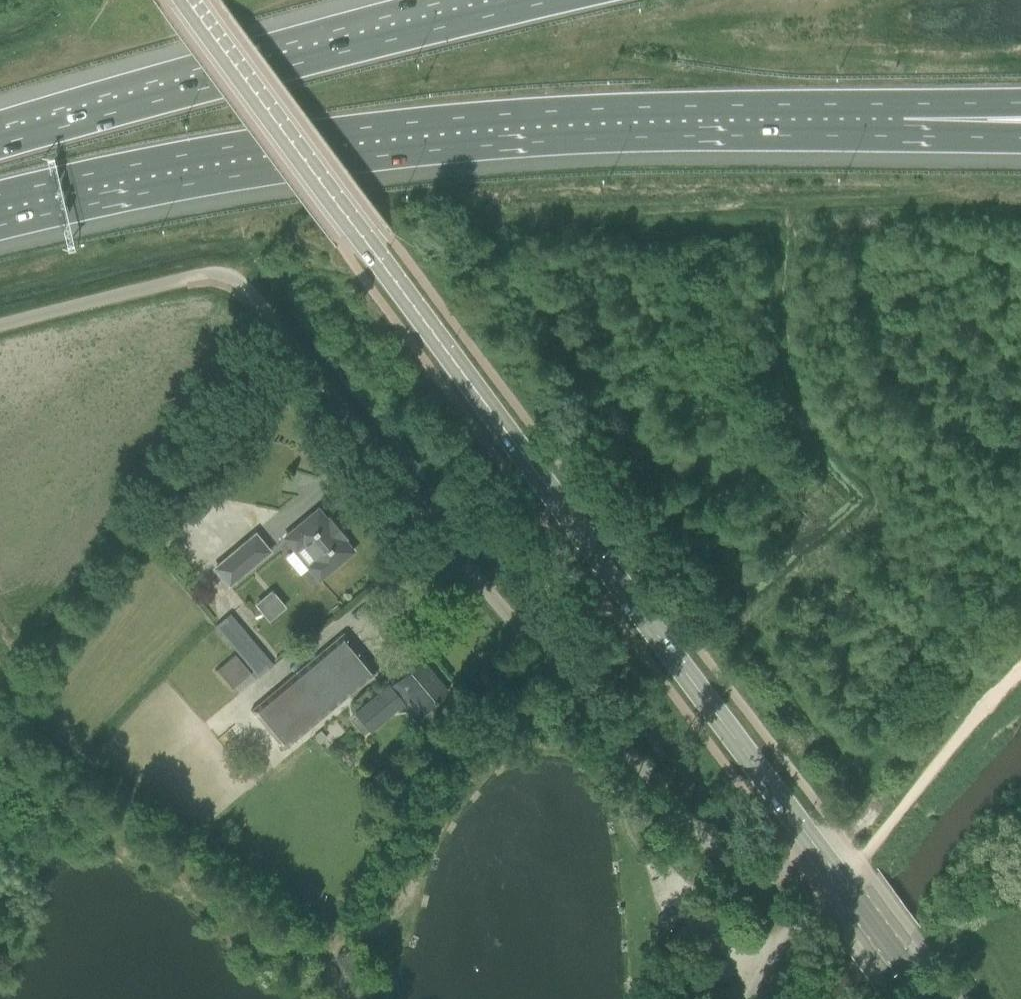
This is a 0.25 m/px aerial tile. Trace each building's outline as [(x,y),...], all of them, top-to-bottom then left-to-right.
[(330,519),(327,521),(318,510),(284,538),(295,551),(302,545),(315,561),(308,567),(319,580),(353,552),(343,541),(346,538),(330,519)] [(229,586),(269,552),(255,535),(214,569),(229,586)] [(286,607),(271,590),(254,605),(268,622),(286,607)] [(229,613),(215,625),(258,677),(272,665),(229,613)] [(283,751),(376,673),(343,633),(250,711),(283,751)] [(250,673),(234,655),(217,671),(232,688),(250,673)] [(441,686),(444,684),(421,656),(409,666),(412,669),(390,687),(389,686),(349,718),(363,735),(368,731),(370,733),(404,705),(415,719),(447,692),(441,686)] [(312,905),(322,891),(309,881),(299,895),(312,905)]
